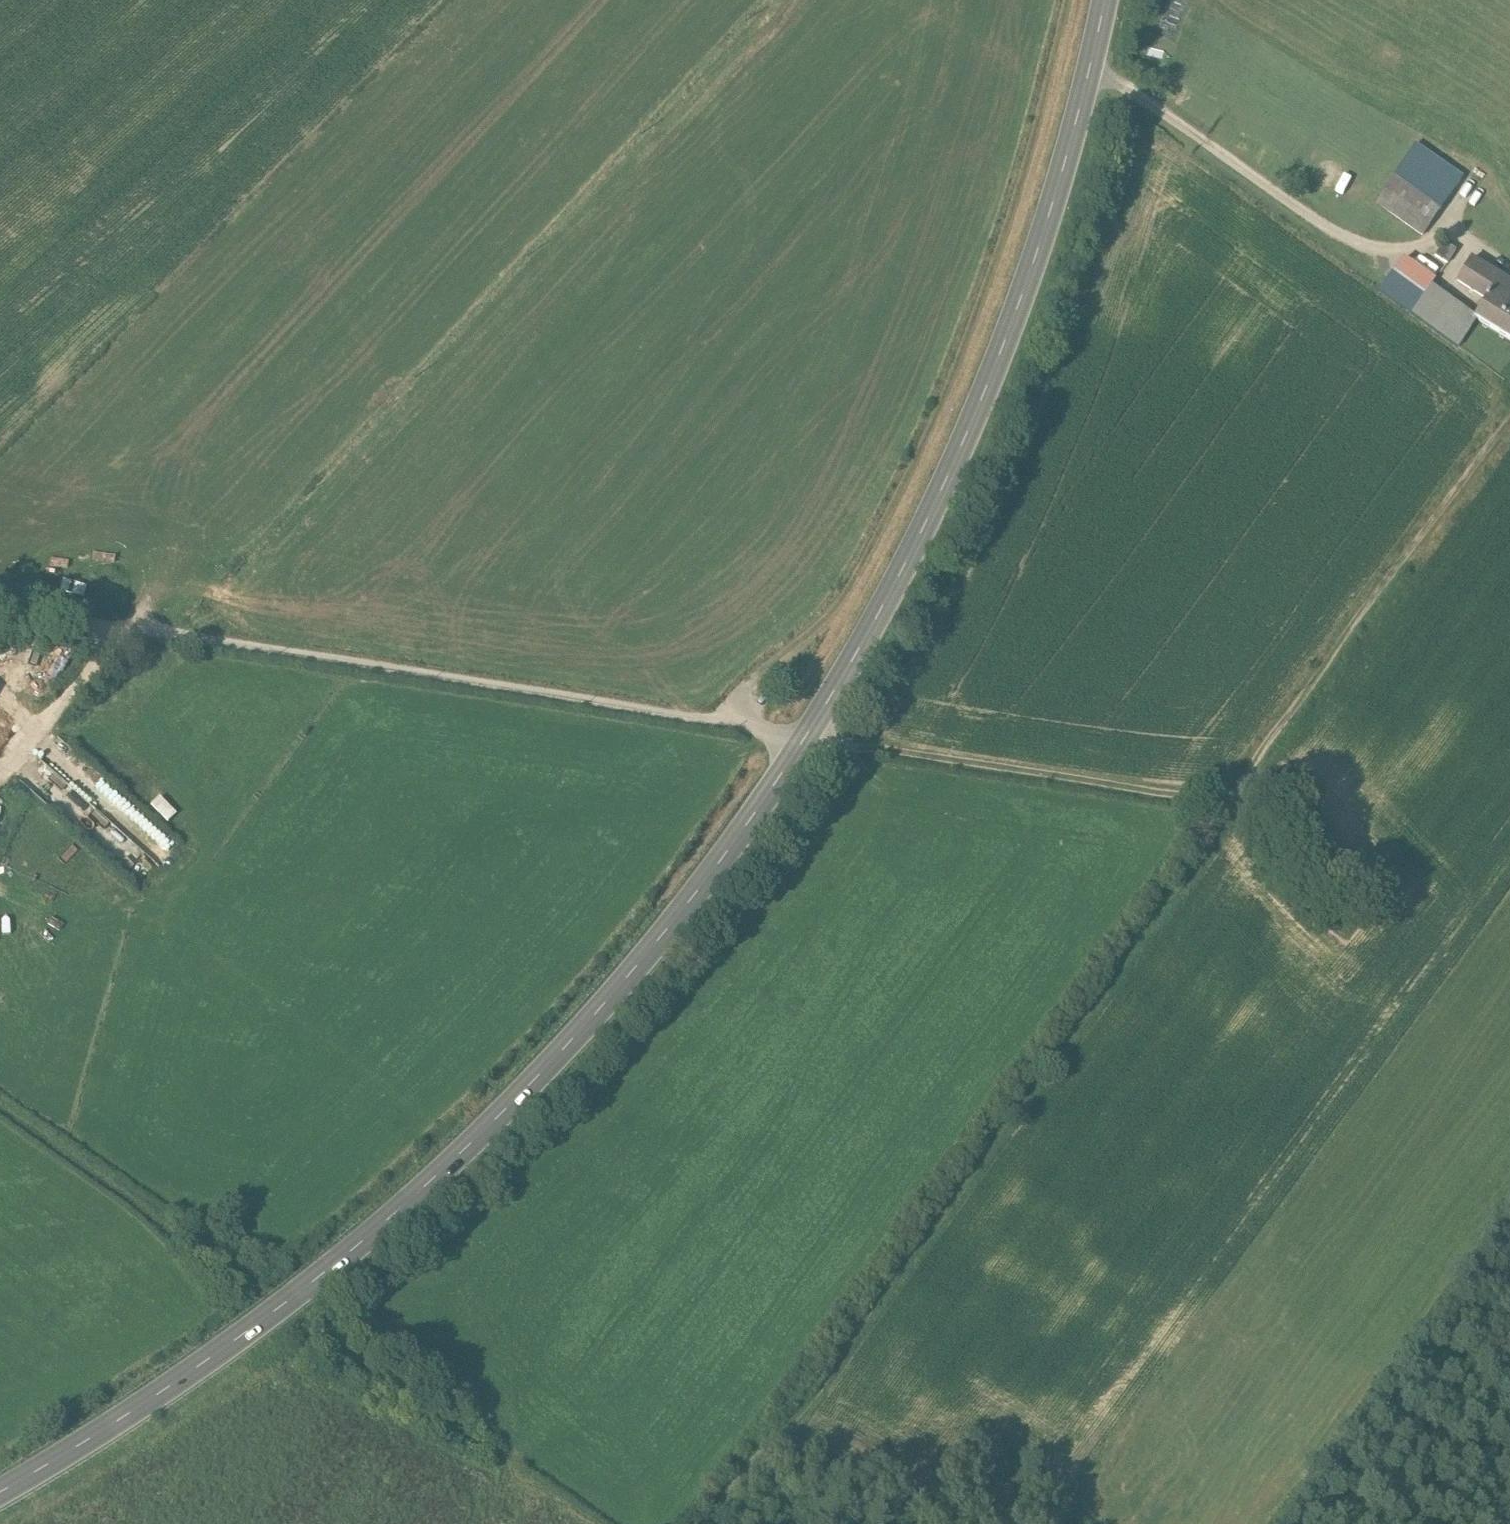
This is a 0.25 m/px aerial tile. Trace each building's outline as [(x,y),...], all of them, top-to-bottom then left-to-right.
[(1380,204),(1426,236),(1464,181),(1417,150),(1380,204)] [(1437,285),(1403,260),(1379,294),(1458,351),(1475,328),(1470,324),(1472,322),(1432,292),(1437,285)] [(1472,322),(1470,324),(1475,328),(1504,350),(1509,342),(1509,307),(1509,306),(1509,304),(1509,291),(1473,264),(1455,288),(1482,308),(1472,322)] [(163,821),(173,812),(157,794),(147,803),(163,821)]
